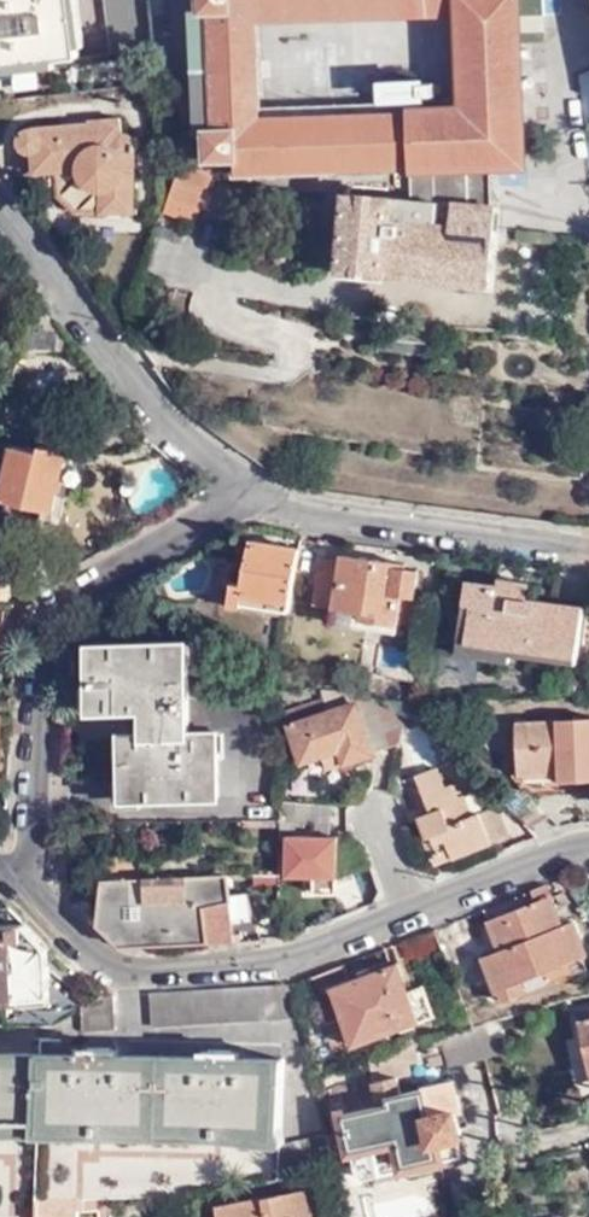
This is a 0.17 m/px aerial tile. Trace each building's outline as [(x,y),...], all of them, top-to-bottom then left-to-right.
[(70,0),(0,0),(0,70),(77,61),(70,0)] [(154,47),(149,0),(105,0),(110,50),(154,47)] [(196,11),(195,0),(173,0),(184,127),(199,127),(196,11)] [(204,11),(196,11),(199,127),(200,133),(208,133),(210,159),(236,159),(237,174),(411,167),(412,189),(444,190),(445,187),(490,187),(490,164),(522,163),(516,0),(204,0),(204,11)] [(89,123),(31,128),(35,172),(79,169),(81,175),(88,182),(96,186),(105,188),(107,207),(139,205),(134,141),(132,138),(128,134),(122,134),(121,117),(89,119),(89,123)] [(213,172),(185,162),(167,211),(195,221),(213,172)] [(491,194),(444,190),(412,189),(413,201),(492,206),(491,194)] [(497,206),(492,206),(413,201),(349,196),(342,274),(492,285),(497,206)] [(19,358),(56,351),(61,327),(61,325),(35,293),(19,358)] [(56,351),(78,349),(61,327),(56,351)] [(38,443),(36,449),(9,444),(0,483),(0,497),(47,507),(45,521),(56,523),(66,479),(57,478),(63,448),(38,443)] [(289,608),(298,546),(249,539),(244,579),(235,579),(231,601),(243,603),(243,601),(289,608)] [(404,567),(405,561),(341,551),(341,559),(323,556),(316,601),(362,608),(361,616),(398,621),(402,593),(414,595),(417,569),(404,567)] [(527,595),(529,579),(511,577),(510,583),(473,579),(465,636),(528,645),(576,653),(584,603),(527,595)] [(120,796),(215,794),(214,730),(185,730),(183,641),(86,642),(88,707),(131,706),(132,732),(119,732),(120,796)] [(197,697),(262,696),(262,668),(196,659),(197,697)] [(574,690),(578,663),(565,661),(560,688),(574,690)] [(353,706),(350,693),(321,686),(328,710),(288,721),(298,756),(331,748),(335,760),(370,750),(357,705),(353,706)] [(528,827),(546,815),(525,794),(570,791),(571,797),(588,795),(588,719),(514,721),(519,788),(503,801),(528,827)] [(448,845),(453,855),(490,841),(489,840),(508,832),(496,803),(473,812),(465,792),(459,795),(453,782),(444,785),(436,766),(416,774),(419,785),(413,788),(419,804),(406,809),(409,819),(414,817),(427,852),(429,851),(431,857),(442,854),(439,848),(448,845)] [(313,799),(278,799),(277,805),(277,830),(286,831),(286,822),(312,822),(313,799)] [(335,891),(336,833),(287,833),(287,873),(310,873),(310,891),(335,891)] [(431,857),(434,863),(453,855),(448,845),(439,848),(442,854),(431,857)] [(235,939),(226,872),(99,875),(94,922),(120,946),(235,939)] [(563,924),(547,884),(532,889),(538,905),(492,922),(501,946),(483,952),(501,996),(529,986),(525,974),(587,951),(575,919),(563,924)] [(45,946),(24,921),(0,922),(0,984),(8,991),(16,992),(18,1004),(46,1003),(45,946)] [(352,1042),(407,1021),(433,1010),(421,980),(405,986),(395,960),(312,991),(323,1020),(340,1014),(352,1042)] [(150,1021),(300,1013),(291,981),(147,991),(150,1021)] [(114,1025),(114,993),(100,994),(81,1005),(82,1026),(114,1025)] [(443,1064),(483,1055),(473,1026),(435,1036),(443,1064)] [(70,1056),(33,1055),(30,1134),(93,1136),(151,1138),(154,1058),(112,1057),(112,1049),(70,1048),(70,1056)] [(33,1055),(0,1053),(0,1133),(30,1134),(33,1055)] [(192,1059),(154,1058),(151,1138),(215,1141),(278,1143),(281,1062),(236,1061),(236,1055),(192,1053),(192,1059)] [(401,1089),(398,1072),(375,1076),(376,1086),(341,1092),(356,1168),(361,1171),(405,1163),(407,1172),(440,1166),(439,1156),(462,1153),(457,1132),(462,1131),(459,1109),(463,1108),(457,1075),(423,1082),(423,1086),(401,1089)] [(329,1135),(284,1143),(290,1175),(334,1170),(333,1162),(329,1142),(329,1135)] [(341,1141),(329,1142),(333,1162),(344,1160),(341,1141)] [(312,1187),(216,1202),(219,1216),(317,1216),(312,1187)] [(99,1197),(35,1194),(34,1216),(79,1216),(79,1209),(99,1209),(99,1197)] [(505,1209),(507,1216),(521,1216),(517,1206),(505,1209)]
